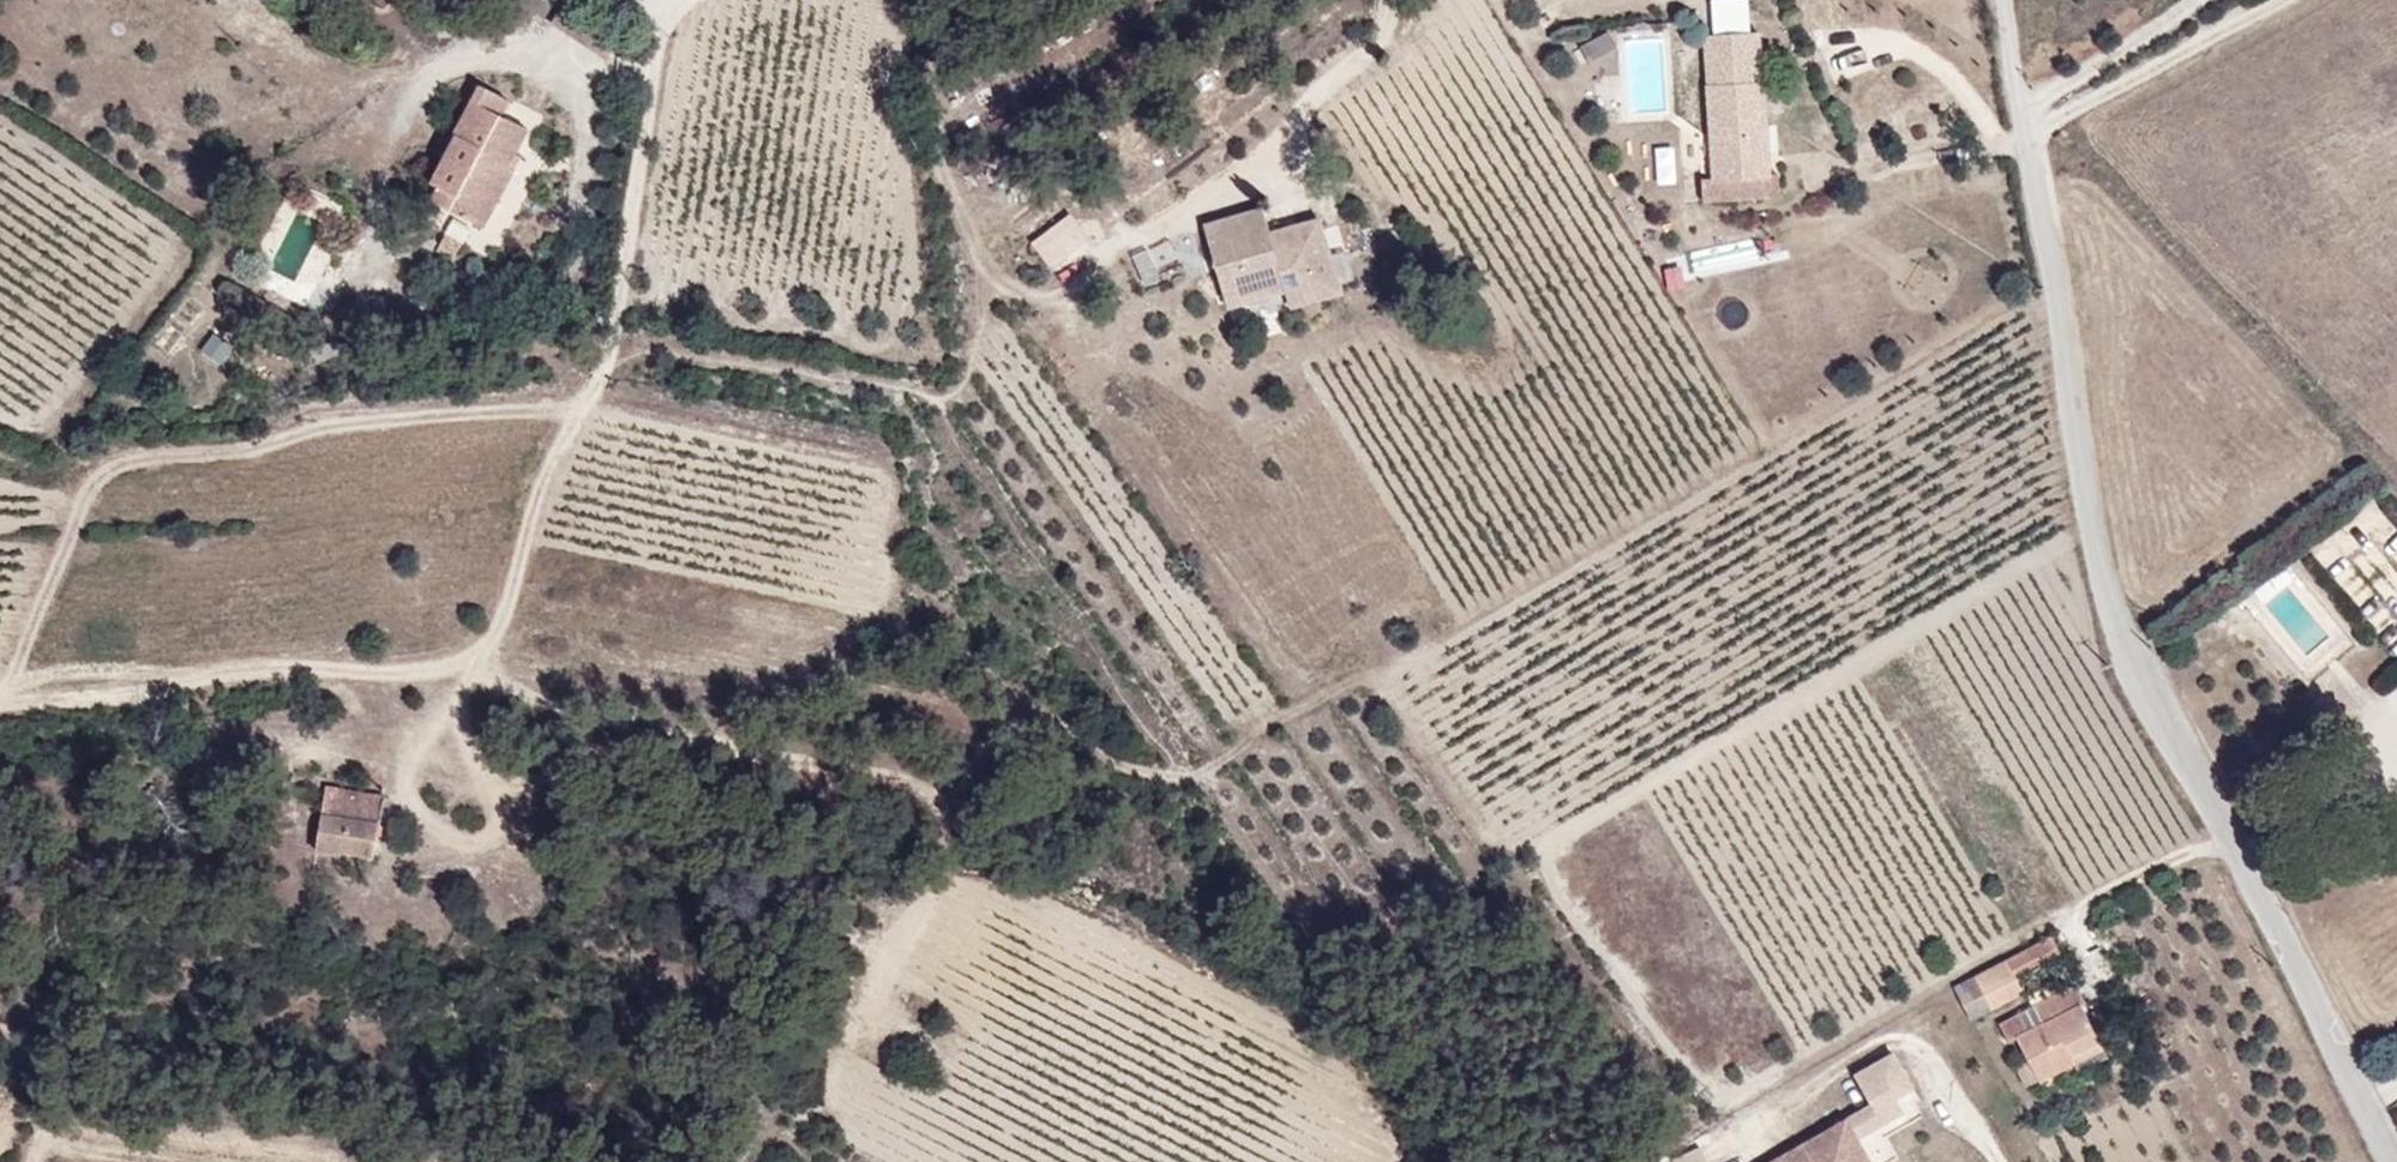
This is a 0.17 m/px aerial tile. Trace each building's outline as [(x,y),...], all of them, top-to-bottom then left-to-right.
[(1765,34),(1718,36),(1718,46),(1730,46),(1731,68),(1767,67),(1765,34)] [(533,165),(551,129),(520,110),(528,97),(502,84),(474,128),(480,134),(455,175),(465,184),(457,196),(512,227),(525,202),(515,197),(533,165)] [(1708,182),(1709,203),(1777,199),(1770,84),(1712,88),(1717,181),(1708,182)] [(1270,208),(1211,224),(1238,310),(1293,293),(1299,312),(1346,297),(1322,223),(1279,237),(1270,208)] [(1059,220),(1029,243),(1051,271),(1080,248),(1059,220)] [(209,333),(200,355),(224,365),(233,342),(209,333)] [(381,856),(391,799),(380,795),(337,789),(323,852),(341,854),(345,848),(381,856)] [(2057,960),(2047,941),(1970,980),(1987,1013),(2017,998),(2010,984),(2057,960)] [(1984,1018),(1968,982),(1949,990),(1964,1026),(1984,1018)] [(2081,1008),(2071,990),(2029,1011),(2037,1027),(2023,1034),(2015,1019),(1996,1029),(2004,1046),(2011,1042),(2034,1086),(2098,1053),(2076,1011),(2081,1008)] [(1777,1161),(1865,1161),(1855,1145),(1872,1135),(1860,1114),(1777,1161)] [(1700,1147),(1673,1161),(1708,1161),(1700,1147)]
